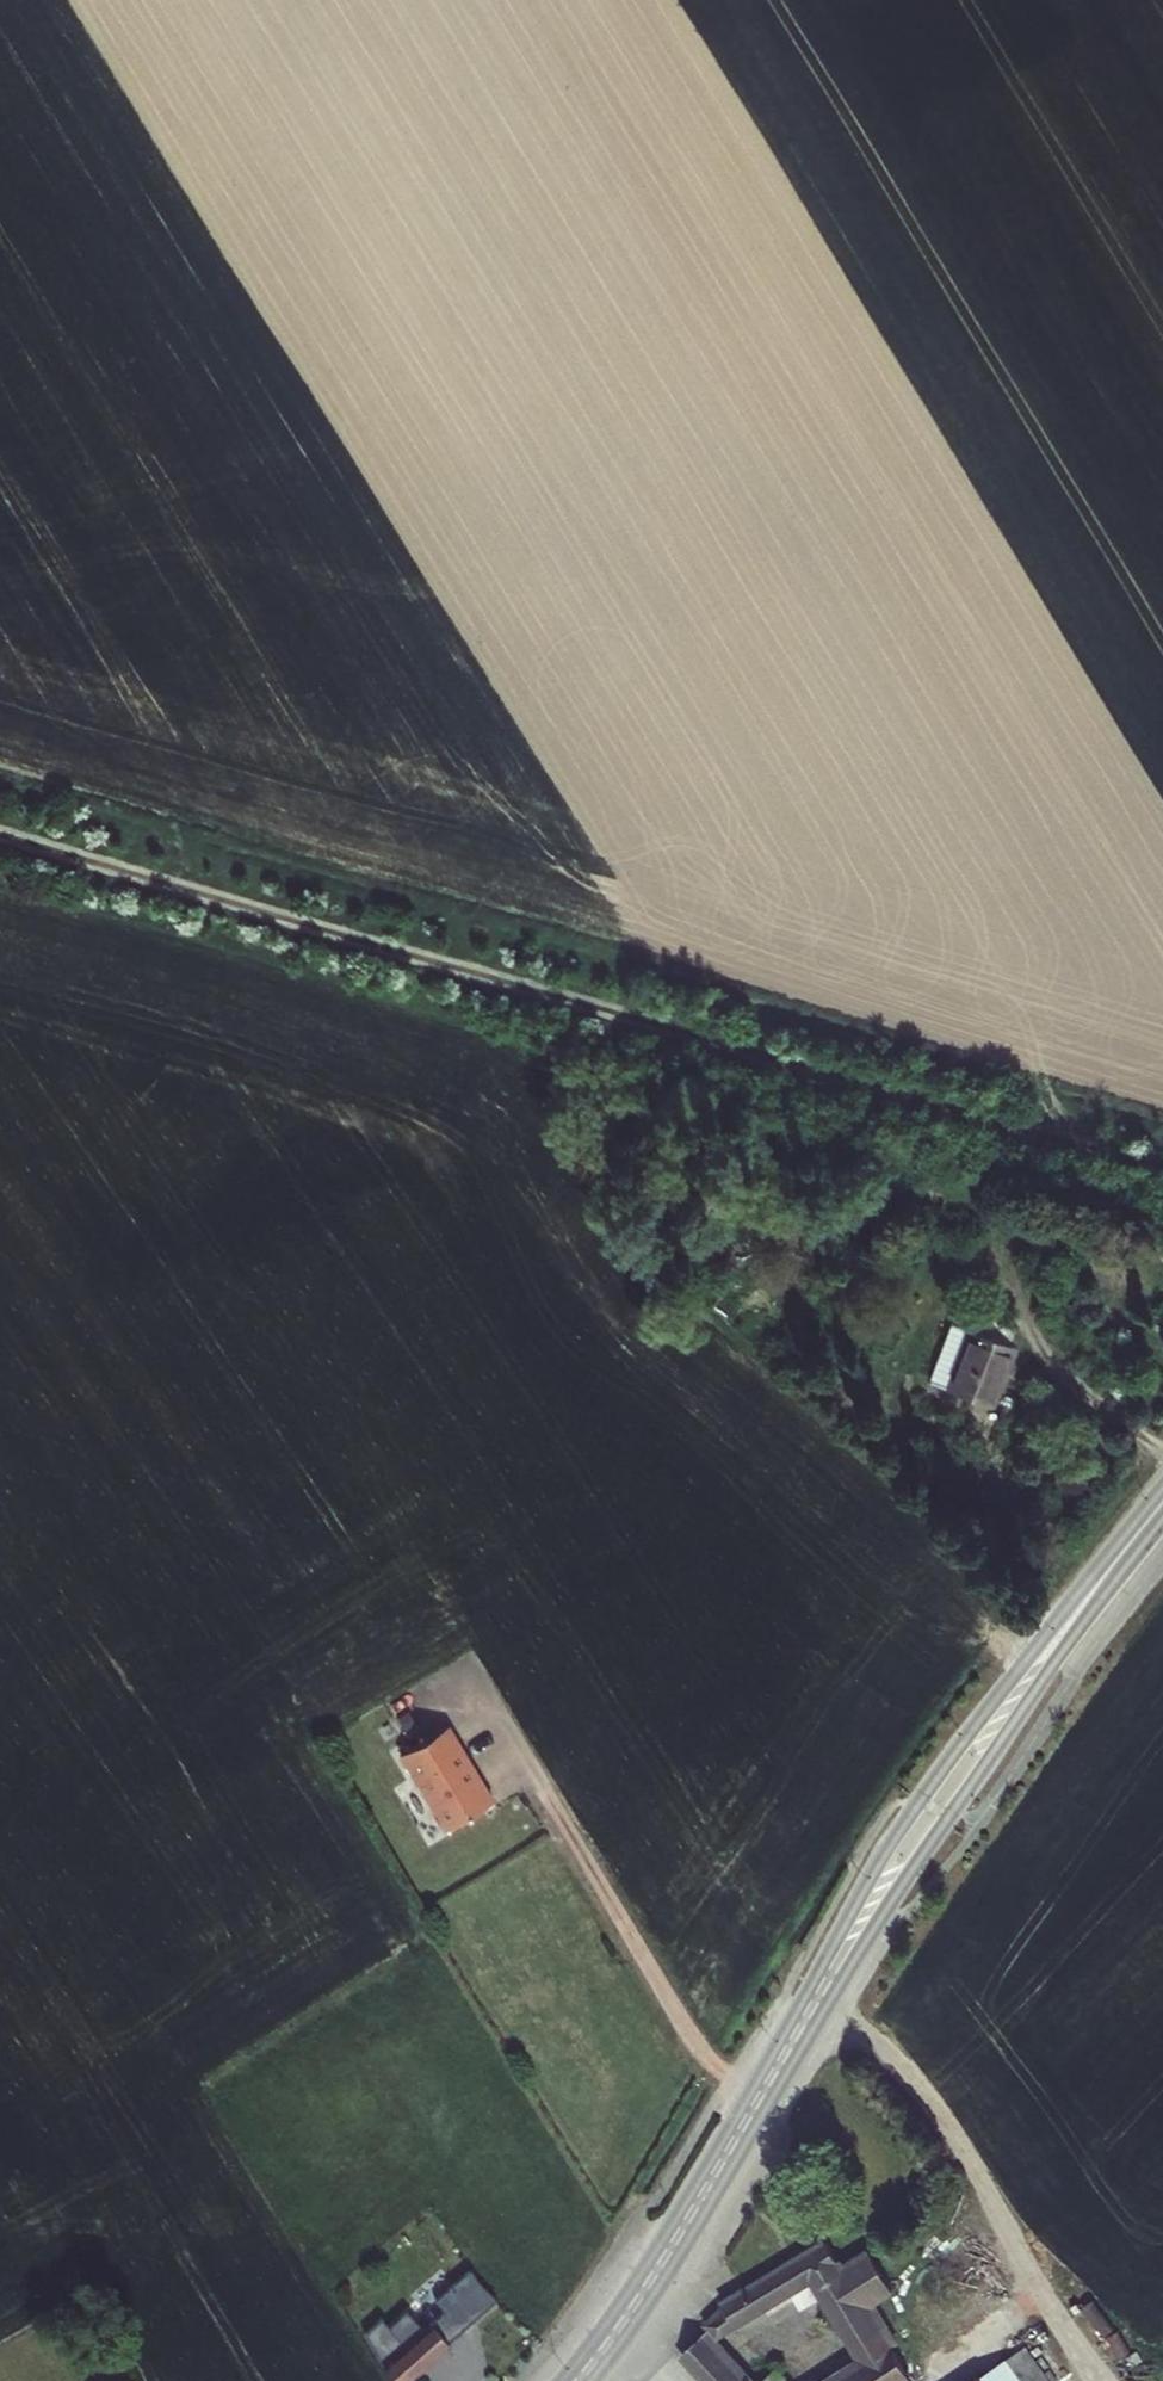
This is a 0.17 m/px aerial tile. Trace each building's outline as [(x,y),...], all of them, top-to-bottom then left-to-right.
[(999,1348),(1004,1334),(968,1322),(963,1336),(946,1330),(925,1387),(989,1409),(1010,1352),(999,1348)] [(492,1802),(449,1727),(400,1757),(443,1833),(492,1802)] [(705,2321),(678,2358),(698,2380),(914,2380),(921,2376),(877,2306),(894,2300),(865,2253),(836,2264),(823,2239),(705,2321)] [(496,2308),(504,2298),(476,2274),(396,2352),(417,2369),(487,2299),(496,2308)] [(977,2380),(1048,2380),(1027,2346),(977,2380)]
